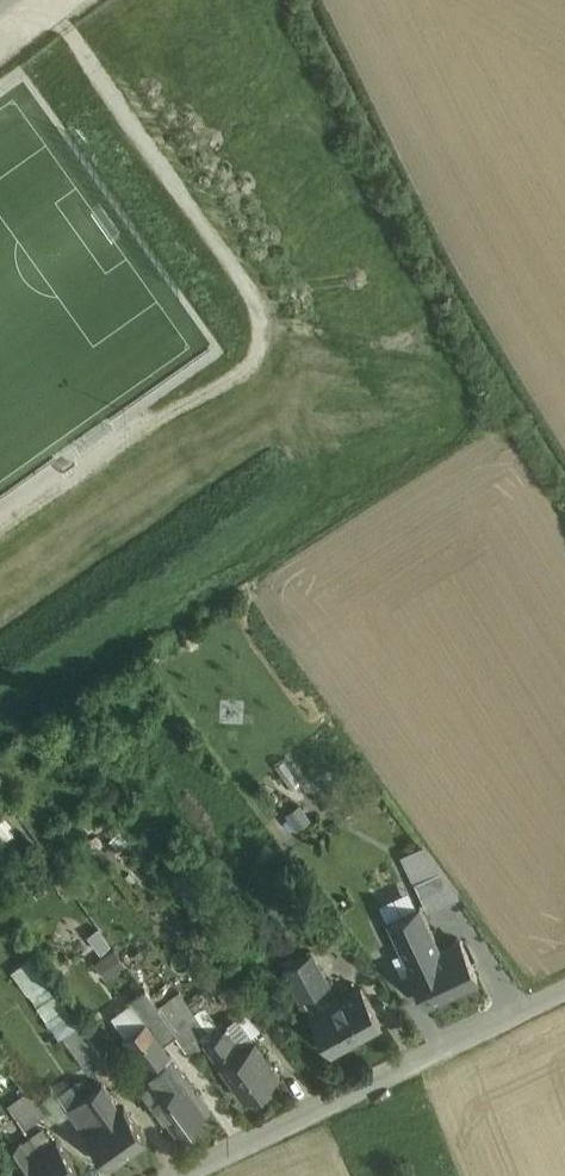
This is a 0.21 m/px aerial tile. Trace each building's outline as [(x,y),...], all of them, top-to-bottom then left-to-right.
[(289,757),(275,768),(290,788),(304,778),(289,757)] [(302,806),(288,814),(299,833),(313,824),(302,806)] [(425,851),(402,862),(412,884),(436,872),(425,851)] [(406,894),(378,908),(386,924),(414,911),(406,894)] [(408,968),(402,970),(422,1014),(483,987),(463,943),(444,952),(425,911),(390,927),(408,968)] [(104,950),(113,943),(100,927),(91,934),(104,950)] [(110,977),(130,962),(117,945),(97,960),(110,977)] [(318,964),(292,979),(308,1008),(335,993),(318,964)] [(364,988),(309,1019),(333,1061),(388,1030),(364,988)] [(177,1062),(167,1046),(178,1039),(148,992),(130,1003),(147,1029),(126,1042),(149,1079),(177,1062)] [(87,1022),(64,1038),(89,1072),(111,1056),(87,1022)] [(261,1041),(247,1051),(231,1028),(206,1045),(249,1108),(288,1081),(261,1041)] [(182,1062),(144,1091),(181,1140),(220,1111),(182,1062)] [(10,1104),(28,1127),(51,1109),(33,1086),(10,1104)] [(114,1087),(69,1115),(107,1175),(152,1147),(114,1087)] [(35,1157),(22,1139),(6,1150),(25,1175),(73,1175),(80,1171),(58,1140),(35,1157)]
